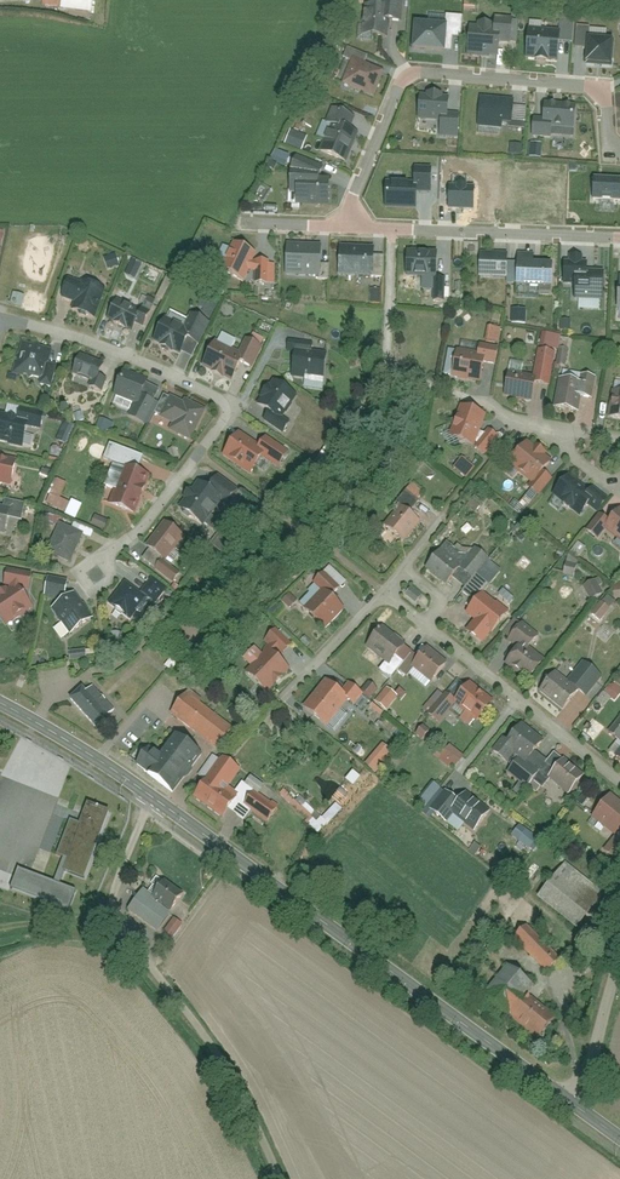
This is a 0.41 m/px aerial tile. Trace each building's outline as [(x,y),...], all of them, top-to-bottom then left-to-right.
[(43,7),(64,10),(64,11),(93,15),(96,0),(44,0),(43,7)] [(389,25),(404,26),(406,2),(389,1),(388,10),(365,7),(361,41),(387,44),(389,25)] [(415,25),(413,51),(445,54),(447,27),(415,25)] [(471,30),(469,59),(501,61),(502,47),(513,47),(513,25),(497,26),(497,32),(471,30)] [(561,33),(530,31),(528,60),(560,62),(561,33)] [(614,42),(589,40),(587,64),(612,66),(614,42)] [(356,62),(346,87),(375,99),(386,74),(356,62)] [(427,96),(421,96),(419,118),(449,120),(450,98),(443,97),(443,96),(427,95),(427,96)] [(480,98),(477,130),(526,136),(529,103),(480,98)] [(555,139),(575,141),(579,110),(549,107),(547,120),(537,118),(535,137),(555,139)] [(337,117),(322,154),(347,164),(362,127),(337,117)] [(291,185),(289,207),(333,211),(335,189),(323,188),(323,179),(327,171),(299,159),(294,173),(295,173),(294,185),(291,185)] [(595,179),(594,201),(619,202),(619,180),(595,179)] [(387,185),(386,206),(415,207),(416,186),(387,185)] [(449,187),(449,210),(476,210),(476,187),(449,187)] [(252,262),(255,254),(234,244),(223,270),(244,279),(248,270),(256,272),(256,284),(270,285),(271,263),(257,262),(257,264),(252,262)] [(290,246),(288,279),(323,281),(324,248),(290,246)] [(342,247),(341,275),(376,276),(376,248),(342,247)] [(410,252),(409,280),(439,281),(440,253),(410,252)] [(480,254),(479,276),(507,278),(508,255),(480,254)] [(386,280),(387,258),(377,258),(376,280),(386,280)] [(106,264),(110,273),(120,268),(115,259),(106,264)] [(519,260),(517,289),(553,290),(555,262),(519,260)] [(570,261),(568,285),(576,285),(575,299),(604,301),(605,277),(586,276),(586,262),(570,261)] [(128,266),(129,273),(139,271),(138,264),(128,266)] [(73,282),(66,301),(77,306),(75,314),(96,322),(106,295),(107,291),(85,283),(84,286),(73,282)] [(437,305),(449,305),(451,282),(439,282),(437,305)] [(144,308),(144,309),(123,298),(111,322),(135,334),(139,327),(147,331),(156,314),(144,308)] [(183,357),(191,341),(202,346),(212,324),(193,315),(186,329),(168,320),(157,344),(183,357)] [(503,331),(491,329),(488,344),(500,346),(503,331)] [(218,344),(205,369),(235,385),(245,365),(253,369),(263,350),(248,342),(241,355),(218,344)] [(488,385),(491,365),(497,366),(500,347),(482,345),(480,358),(459,355),(455,380),(488,385)] [(24,346),(16,376),(42,383),(41,387),(54,391),(59,369),(49,366),(52,353),(24,346)] [(558,367),(567,369),(571,352),(562,350),(558,367)] [(300,353),(297,380),(328,383),(331,357),(300,353)] [(555,385),(559,355),(544,353),(540,383),(555,385)] [(75,376),(94,385),(91,390),(103,395),(110,379),(104,376),(107,369),(84,358),(75,376)] [(515,363),(507,398),(534,403),(539,380),(523,377),(526,366),(515,363)] [(159,404),(145,397),(151,384),(126,373),(115,397),(137,407),(131,420),(149,428),(159,404)] [(582,400),(594,402),(598,379),(584,377),(583,386),(561,382),(557,410),(580,414),(582,400)] [(275,381),(260,407),(285,421),(300,396),(275,381)] [(614,392),(609,421),(619,423),(619,393),(614,392)] [(163,419),(176,426),(172,433),(193,443),(209,412),(189,402),(187,405),(173,398),(163,419)] [(463,407),(451,440),(476,449),(488,415),(463,407)] [(20,423),(2,419),(0,426),(0,444),(25,449),(29,430),(42,433),(46,417),(23,412),(20,423)] [(75,417),(78,426),(86,424),(82,415),(75,417)] [(273,416),(266,426),(284,439),(291,428),(273,416)] [(101,421),(96,433),(109,438),(113,426),(101,421)] [(499,436),(492,432),(480,449),(487,453),(499,436)] [(270,439),(263,450),(243,436),(226,460),(254,479),(266,461),(281,471),(292,454),(270,439)] [(512,468),(534,486),(531,490),(542,498),(555,481),(547,475),(556,463),(531,444),(512,468)] [(113,445),(107,460),(143,473),(148,458),(113,445)] [(180,450),(172,452),(175,463),(183,460),(180,450)] [(619,456),(610,451),(604,462),(614,467),(619,456)] [(14,489),(21,464),(0,458),(0,485),(14,489)] [(312,464),(302,478),(313,486),(323,471),(312,464)] [(128,469),(126,472),(116,467),(107,488),(118,493),(112,505),(138,516),(154,480),(128,469)] [(584,519),(593,507),(601,514),(608,504),(598,496),(596,498),(571,479),(556,497),(584,519)] [(60,481),(52,496),(61,500),(69,485),(60,481)] [(240,494),(224,484),(217,494),(233,505),(240,494)] [(205,486),(183,513),(202,529),(224,502),(205,486)] [(53,498),(49,506),(68,514),(71,506),(53,498)] [(10,537),(14,519),(23,521),(27,507),(7,503),(5,512),(0,511),(0,535),(10,537)] [(402,507),(387,528),(409,543),(423,522),(402,507)] [(97,528),(108,533),(114,522),(102,516),(97,528)] [(602,517),(589,534),(599,541),(612,525),(602,517)] [(609,532),(619,541),(619,518),(609,532)] [(208,528),(215,533),(222,525),(215,520),(208,528)] [(168,524),(149,547),(168,563),(187,540),(168,524)] [(62,526),(49,556),(71,565),(84,536),(62,526)] [(96,533),(84,528),(82,534),(94,539),(96,533)] [(581,545),(572,556),(580,562),(589,552),(581,545)] [(480,549),(465,570),(477,579),(492,558),(480,549)] [(150,553),(144,562),(157,570),(163,561),(150,553)] [(449,589),(463,573),(441,555),(428,572),(449,589)] [(166,566),(160,574),(177,586),(183,578),(166,566)] [(567,567),(565,577),(577,579),(579,569),(567,567)] [(0,600),(0,614),(11,628),(34,610),(21,591),(32,593),(35,576),(10,571),(7,588),(14,590),(0,600)] [(317,585),(326,594),(309,610),(329,630),(347,612),(333,597),(342,589),(329,574),(317,585)] [(51,578),(47,597),(69,601),(73,582),(51,578)] [(478,579),(466,593),(478,603),(490,589),(478,579)] [(154,583),(145,594),(158,604),(167,593),(154,583)] [(585,589),(593,603),(604,597),(596,583),(585,589)] [(129,586),(112,608),(134,624),(150,603),(129,586)] [(297,592),(301,596),(306,590),(302,586),(297,592)] [(469,616),(479,624),(469,635),(484,647),(493,637),(511,616),(488,595),(469,616)] [(78,596),(54,613),(72,640),(97,622),(78,596)] [(383,628),(367,648),(389,666),(405,646),(383,628)] [(521,652),(509,667),(531,685),(546,667),(530,654),(540,643),(523,629),(511,644),(521,652)] [(297,668),(286,659),(297,647),(278,630),(266,644),(272,649),(248,676),(271,697),(297,668)] [(71,652),(72,664),(87,663),(87,651),(71,652)] [(430,651),(415,670),(435,685),(450,666),(430,651)] [(415,654),(400,673),(407,678),(422,659),(415,654)] [(385,676),(391,681),(405,664),(399,660),(385,676)] [(559,674),(544,694),(567,712),(579,696),(586,702),(604,680),(585,664),(570,682),(559,674)] [(328,683),(306,712),(331,731),(353,703),(328,683)] [(366,697),(346,683),(340,691),(359,705),(366,697)] [(380,692),(371,685),(364,694),(374,700),(380,692)] [(93,686),(73,704),(101,734),(121,716),(93,686)] [(496,705),(472,686),(458,704),(483,723),(496,705)] [(389,691),(378,705),(388,713),(399,699),(389,691)] [(440,693),(424,713),(430,717),(446,698),(440,693)] [(191,696),(174,717),(219,751),(235,730),(191,696)] [(430,720),(439,728),(457,707),(448,699),(430,720)] [(237,701),(237,714),(250,715),(250,701),(237,701)] [(153,797),(22,713),(0,703),(0,924),(77,913),(106,894),(153,797)] [(618,743),(619,742),(619,722),(609,736),(618,743)] [(425,731),(418,737),(426,744),(432,738),(425,731)] [(514,756),(523,763),(512,777),(529,791),(541,775),(538,773),(553,754),(524,732),(512,748),(506,743),(495,757),(507,766),(514,756)] [(154,778),(153,779),(177,795),(204,756),(181,740),(167,759),(152,749),(139,767),(154,778)] [(453,749),(445,759),(457,770),(466,760),(453,749)] [(558,756),(547,770),(554,775),(565,761),(558,756)] [(241,801),(229,792),(242,774),(226,761),(197,799),(226,821),(241,801)] [(567,761),(551,781),(572,798),(588,778),(567,761)] [(266,787),(253,778),(248,785),(261,794),(266,787)] [(447,793),(431,813),(448,827),(455,818),(477,836),(494,814),(469,795),(462,805),(447,793)] [(258,794),(247,808),(270,825),(281,811),(258,794)] [(596,821),(619,840),(619,806),(612,800),(596,821)] [(619,864),(619,865),(619,842),(608,857),(618,865),(619,864)] [(569,867),(542,900),(580,931),(607,898),(569,867)] [(188,901),(166,885),(156,899),(178,914),(188,901)] [(146,896),(131,915),(164,940),(178,921),(146,896)] [(533,926),(517,941),(548,974),(564,959),(533,926)] [(560,1021),(530,997),(537,989),(511,968),(487,997),(543,1043),(560,1021)]
